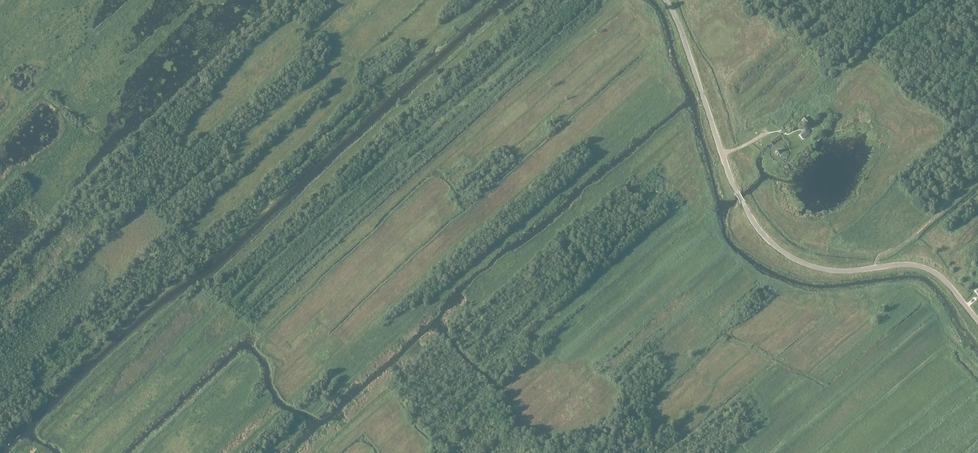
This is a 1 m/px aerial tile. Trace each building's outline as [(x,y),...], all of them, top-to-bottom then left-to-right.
[(806,130),(799,135),(803,139),(809,134),(809,133),(810,132),(807,129),(806,130)]
